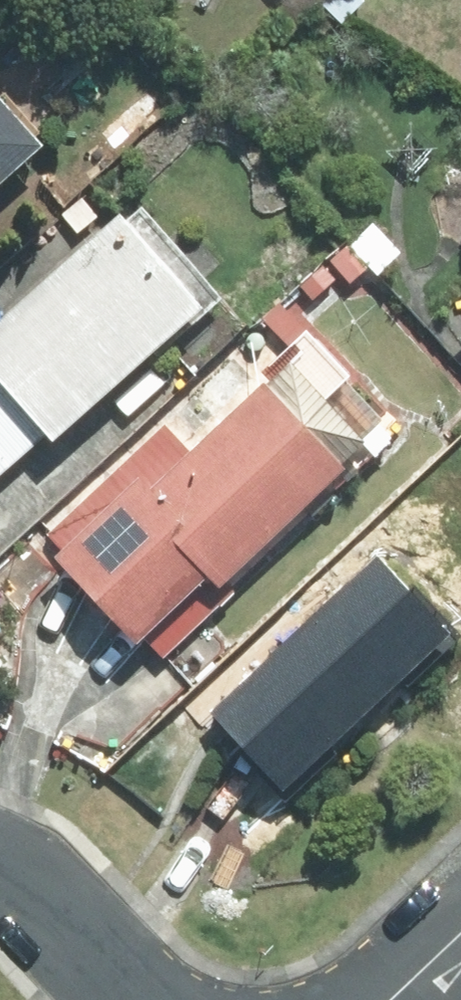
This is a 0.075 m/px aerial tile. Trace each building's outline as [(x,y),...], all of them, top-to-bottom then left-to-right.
[(289,14),(303,0),(275,0),(289,14)] [(0,118),(0,178),(30,151),(0,118)] [(0,312),(0,474),(166,339),(171,344),(216,307),(137,209),(114,228),(106,218),(0,312)] [(369,281),(396,257),(365,222),(320,263),(343,289),(362,273),(369,281)] [(349,378),(283,308),(263,327),(288,354),(202,435),(181,413),(30,554),(122,652),(191,589),(199,597),(357,450),(317,408),(349,378)] [(449,342),(460,355),(460,331),(449,342)] [(409,589),(374,553),(196,723),(271,801),(436,642),(397,601),(409,589)]
